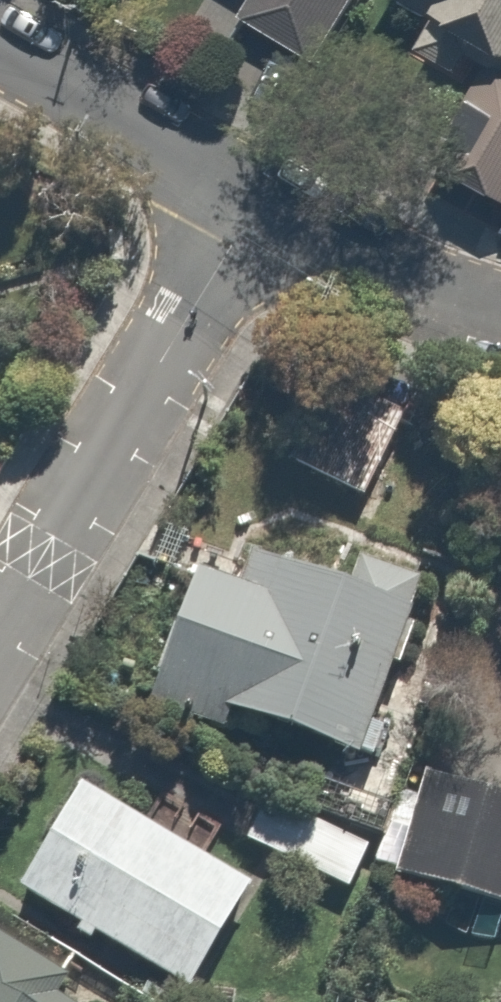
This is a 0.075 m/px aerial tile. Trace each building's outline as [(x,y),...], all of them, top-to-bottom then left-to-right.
[(238,23),(338,71),(372,0),(248,0),(238,23)] [(390,21),(488,66),(463,122),(500,139),(474,197),(500,209),(500,0),(399,0),(390,21)] [(245,608),(187,584),(138,714),(241,753),(249,731),(382,781),(455,589),(372,558),(357,599),(261,563),(245,608)] [(439,782),(411,896),(500,918),(500,798),(439,782)] [(92,795),(29,904),(201,1001),(211,1001),(271,898),(92,795)] [(390,852),(269,797),(250,840),(371,894),(390,852)] [(2,941),(0,943),(0,1001),(67,1001),(2,941)]
